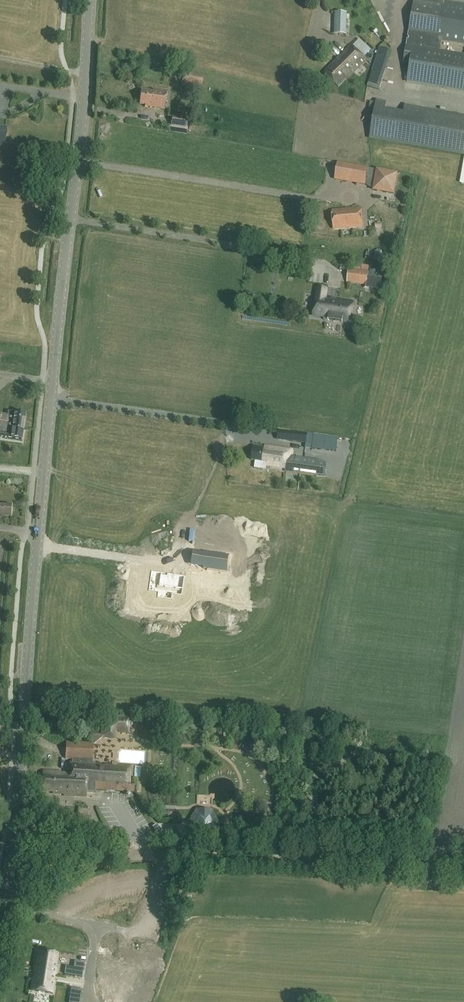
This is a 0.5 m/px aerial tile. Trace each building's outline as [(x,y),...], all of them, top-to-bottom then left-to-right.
[(439,0),(414,0),(408,35),(410,35),(408,45),(407,45),(404,62),(411,63),(408,81),(463,90),(463,56),(440,52),(442,41),(463,44),(463,4),(439,0)] [(347,34),(347,12),(334,12),(333,34),(347,34)] [(350,44),(324,72),(339,87),(366,58),(350,44)] [(378,85),(389,56),(391,51),(379,47),(377,52),(368,82),(378,85)] [(202,85),(203,77),(183,73),(181,82),(202,85)] [(165,109),(167,91),(152,89),(152,91),(141,90),(140,104),(145,104),(145,106),(165,109)] [(374,112),(370,137),(463,153),(463,118),(404,107),(403,115),(385,112),(386,104),(376,102),(370,101),(369,111),(374,112)] [(185,127),(186,118),(172,116),(171,124),(185,127)] [(367,168),(338,163),(335,179),(364,184),(367,168)] [(361,208),(332,210),(334,229),(363,227),(361,208)] [(366,285),(368,270),(349,268),(346,282),(366,285)] [(326,297),(327,289),(317,287),(313,315),(323,317),(323,319),(350,323),(353,301),(326,297)] [(307,301),(298,303),(301,318),(310,316),(307,301)] [(23,430),(25,414),(8,411),(8,414),(0,413),(0,433),(0,434),(0,436),(22,439),(23,430)] [(293,432),(292,442),(306,443),(307,433),(293,432)] [(336,452),(338,437),(314,434),(312,449),(336,452)] [(253,447),(251,460),(255,461),(254,472),(266,474),(268,465),(285,468),(285,471),(316,475),(316,474),(325,476),(327,463),(318,462),(319,459),(292,455),(292,449),(265,445),(264,449),(260,448),(260,447),(255,446),(255,448),(253,447)] [(11,517),(12,505),(0,504),(0,516),(11,517)] [(229,555),(206,552),(206,553),(192,551),(190,566),(204,568),(204,569),(227,572),(229,555)] [(172,599),(173,593),(182,595),(185,575),(167,573),(167,575),(162,574),(162,572),(151,570),(148,590),(158,591),(157,597),(172,599)] [(100,738),(115,739),(115,733),(130,734),(130,716),(101,715),(100,738)] [(98,745),(100,752),(107,749),(104,742),(98,745)] [(43,771),(42,791),(43,791),(53,792),(53,793),(64,794),(64,795),(86,796),(86,792),(95,792),(95,791),(134,793),(135,786),(127,785),(127,784),(131,784),(132,765),(117,764),(117,763),(112,763),(112,764),(105,763),(105,766),(100,765),(100,763),(92,763),(93,744),(67,743),(66,758),(72,759),(71,761),(69,761),(69,772),(43,771)] [(298,797),(297,807),(309,808),(310,798),(298,797)] [(193,824),(198,833),(208,833),(214,825),(219,822),(212,810),(196,809),(189,821),(193,824)] [(171,841),(179,840),(177,828),(169,829),(171,841)] [(35,966),(34,972),(36,972),(53,975),(56,975),(57,968),(55,968),(57,954),(39,951),(37,966),(35,966)] [(82,977),(84,965),(76,964),(74,976),(82,977)] [(55,981),(53,981),(53,975),(36,972),(35,978),(33,978),(31,990),(53,994),(55,981)] [(69,1001),(80,1001),(82,990),(71,988),(69,1001)]
